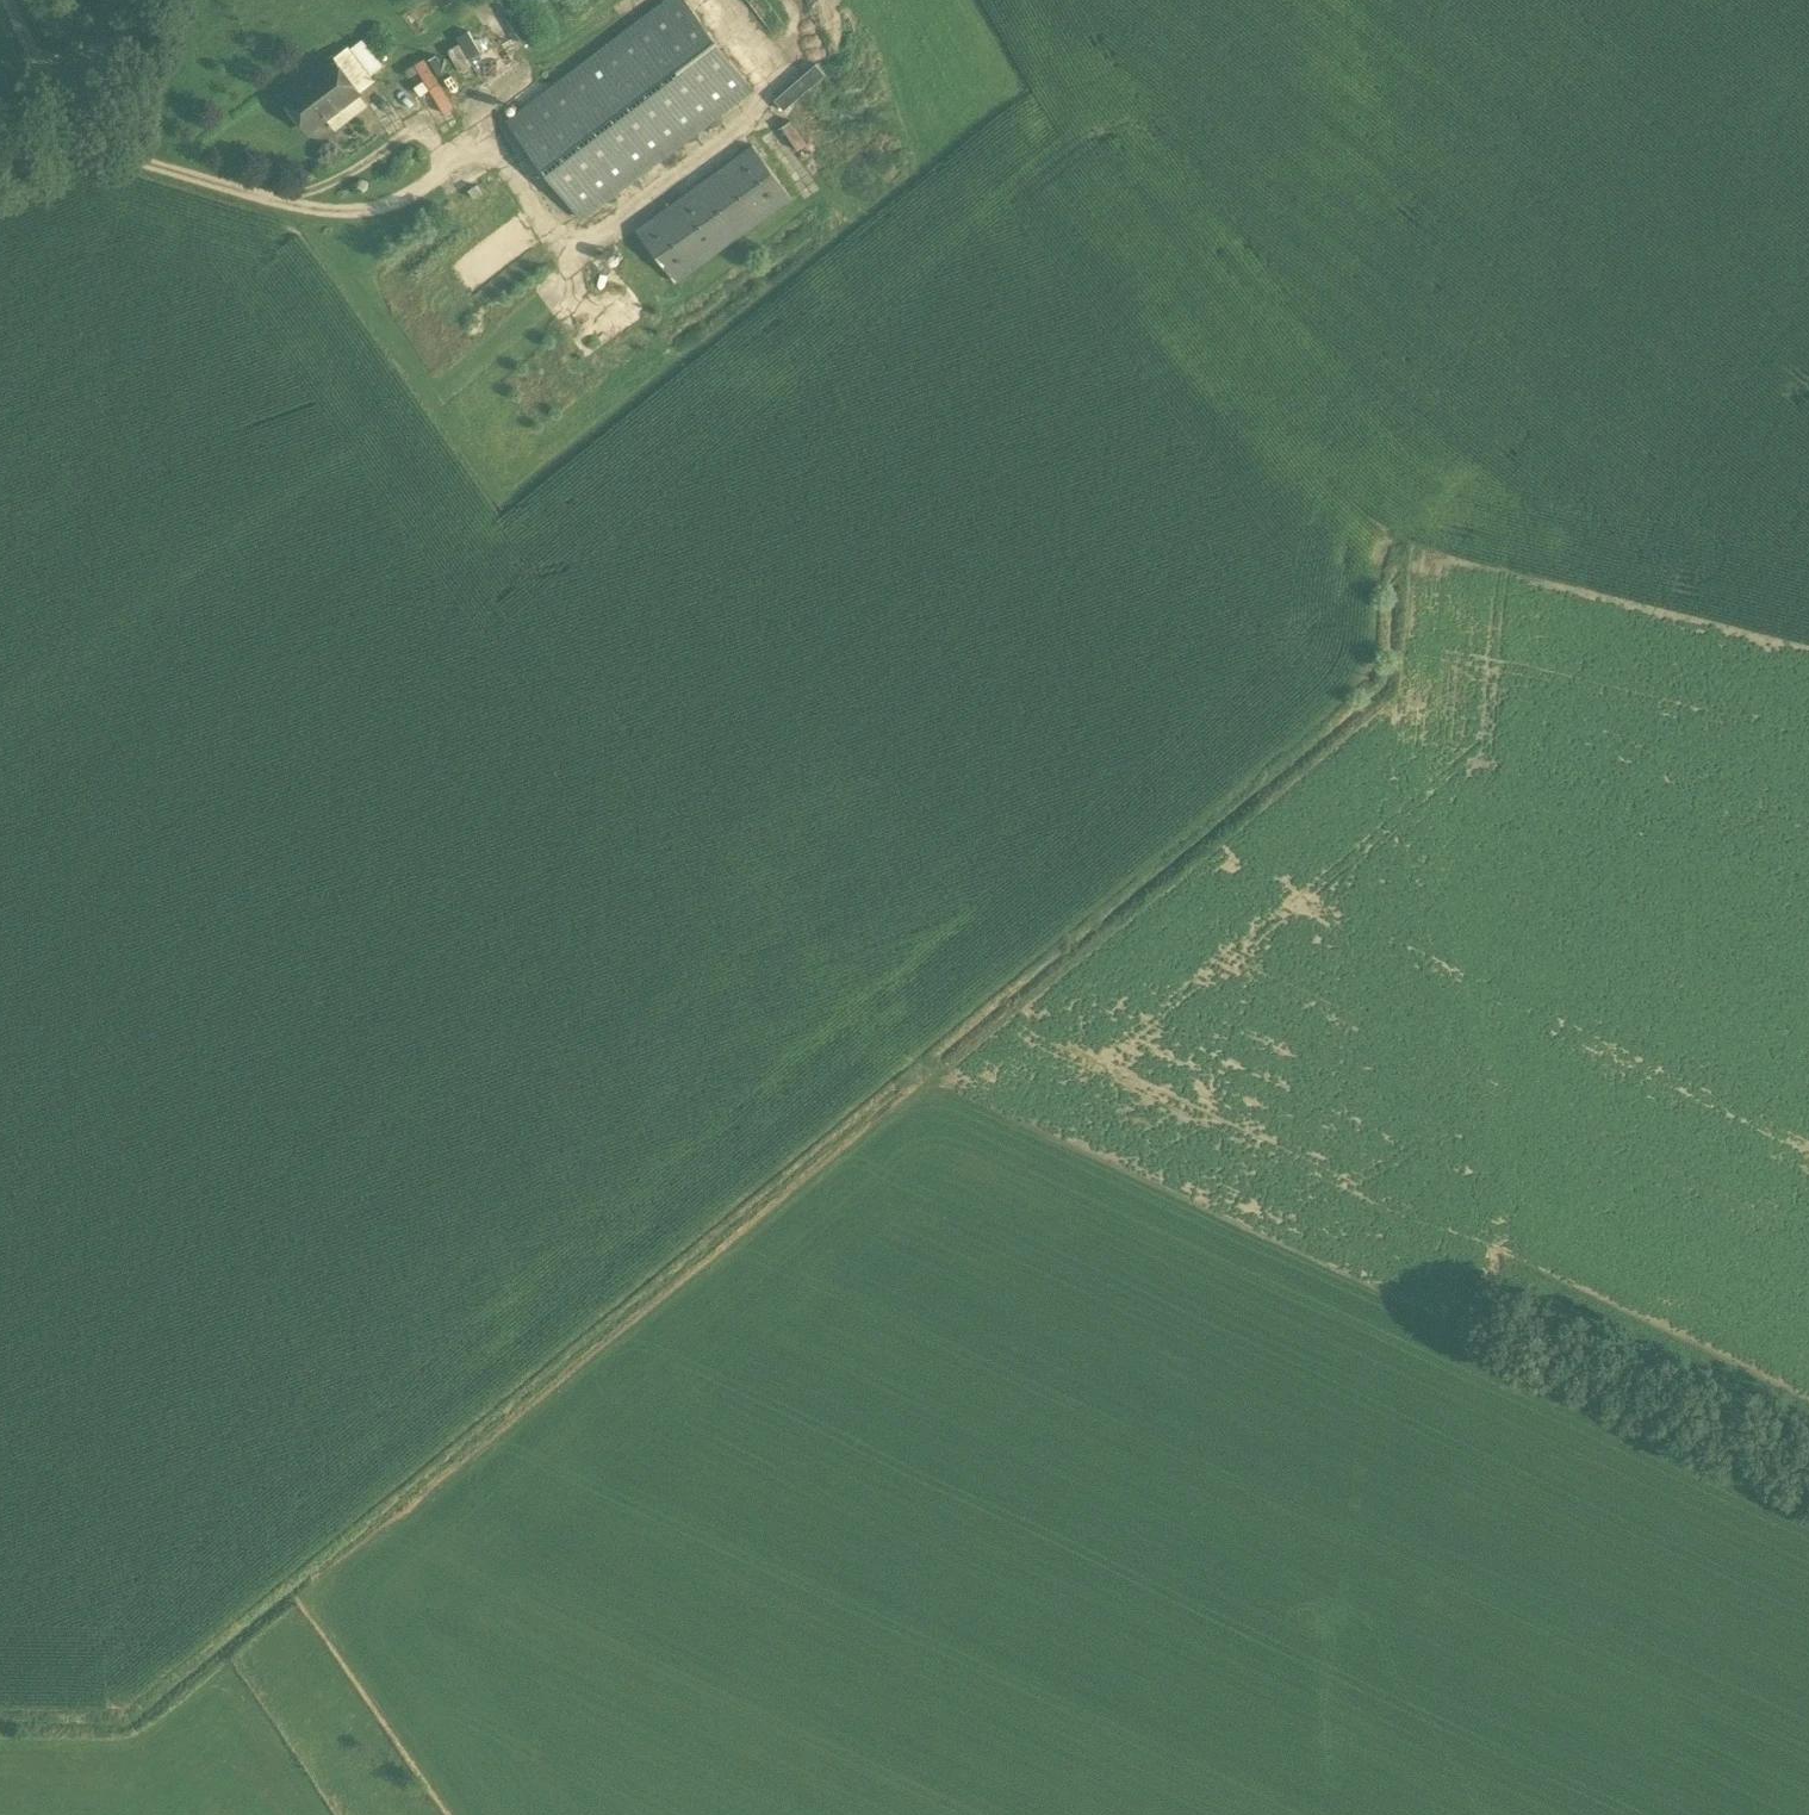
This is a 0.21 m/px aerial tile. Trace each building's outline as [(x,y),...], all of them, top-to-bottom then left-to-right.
[(582,220),(754,89),(687,0),(662,0),(505,119),(582,220)] [(445,45),(456,69),(468,64),(463,54),(466,52),(459,39),(445,45)] [(491,44),(465,58),(472,70),(497,56),(491,44)] [(333,56),(282,95),(309,130),(360,91),(333,56)] [(807,58),(774,97),(785,107),(819,68),(807,58)] [(435,77),(449,102),(460,96),(446,71),(435,77)] [(792,198),(752,144),(635,228),(676,283),(792,198)] [(530,247),(513,224),(461,264),(478,286),(530,247)]
